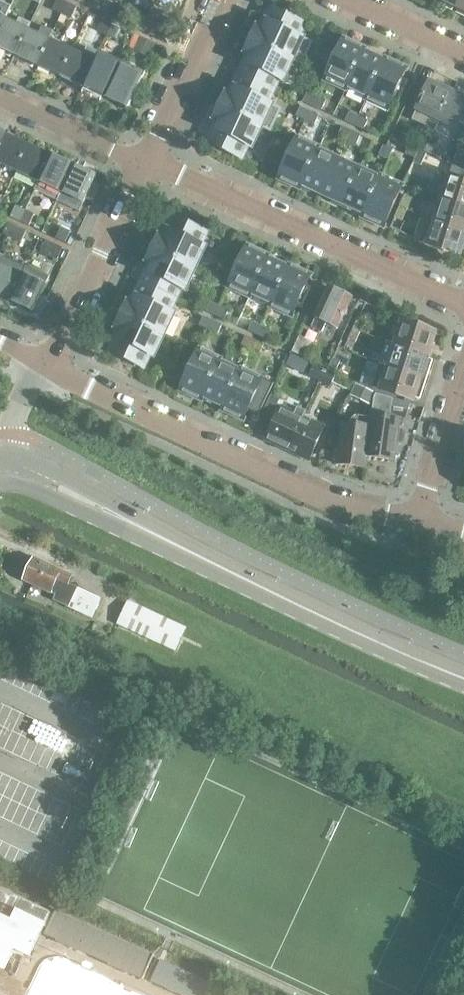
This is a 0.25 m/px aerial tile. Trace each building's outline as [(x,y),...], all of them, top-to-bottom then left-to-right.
[(68,3),(62,0),(57,0),(53,9),(63,14),(68,3)] [(116,19),(122,7),(111,2),(106,14),(116,19)] [(76,7),(68,3),(63,14),(71,18),(76,7)] [(129,11),(122,7),(116,19),(124,23),(129,11)] [(257,27),(251,40),(302,64),(312,42),(299,36),(304,23),(277,11),(271,23),(266,21),(262,30),(257,27)] [(8,14),(6,13),(4,18),(0,17),(0,31),(8,14)] [(28,30),(26,29),(29,23),(8,14),(0,31),(0,48),(16,56),(28,30)] [(160,40),(160,39),(166,28),(146,18),(140,30),(160,40)] [(109,35),(114,24),(103,19),(98,30),(109,35)] [(116,38),(121,28),(121,27),(114,24),(109,35),(116,38)] [(39,66),(51,40),(47,39),(51,31),(40,26),(37,34),(28,30),(16,56),(39,66)] [(337,39),(325,33),(322,40),(334,46),(337,39)] [(345,90),(363,51),(355,47),(357,44),(344,38),(324,80),(345,90)] [(61,77),(73,51),(51,40),(39,66),(61,77)] [(152,57),(158,45),(148,40),(143,52),(152,57)] [(293,60),(301,65),(302,64),(251,40),(245,53),(250,55),(246,64),(251,66),(245,78),(273,91),(278,79),(283,81),(293,60)] [(84,87),(96,62),(95,61),(99,51),(88,46),(84,56),(73,51),(61,77),(84,87)] [(366,100),(385,61),(363,51),(345,90),(346,91),(348,88),(367,97),(365,99),(366,100)] [(393,65),(385,61),(366,100),(387,110),(392,100),(398,103),(409,81),(402,78),(407,68),(394,62),(393,65)] [(107,98),(119,72),(96,62),(84,87),(107,98)] [(140,82),(119,72),(107,98),(128,108),(140,82)] [(267,103),(273,91),(245,78),(240,90),(235,87),(231,96),(226,94),(220,107),(271,131),(281,109),(267,103)] [(439,120),(452,93),(429,82),(417,109),(439,120)] [(312,106),(316,97),(307,93),(303,102),(312,106)] [(463,124),(463,98),(452,93),(439,120),(461,130),(463,124)] [(325,101),(316,97),(312,106),(321,110),(325,101)] [(270,131),(271,131),(220,107),(214,120),(219,122),(215,131),(220,133),(214,145),(242,158),(247,145),(252,148),(262,127),(270,131)] [(305,120),(309,111),(300,107),(296,116),(305,120)] [(416,114),(405,109),(404,108),(391,135),(393,136),(403,141),(416,114)] [(318,116),(309,111),(305,120),(314,124),(318,116)] [(354,125),(358,116),(349,112),(345,121),(354,125)] [(367,121),(358,116),(354,125),(363,130),(367,121)] [(347,140),(351,131),(342,127),(338,135),(347,140)] [(360,135),(351,131),(347,140),(356,144),(360,135)] [(7,135),(0,150),(0,164),(18,172),(30,146),(7,135)] [(301,186),(319,147),(297,137),(278,179),(291,185),(292,182),(301,186)] [(419,149),(410,145),(406,154),(415,158),(419,149)] [(439,149),(430,145),(427,153),(436,157),(439,149)] [(52,157),(30,146),(18,172),(39,182),(35,190),(36,191),(52,157)] [(392,150),(383,146),(379,155),(388,159),(392,150)] [(322,196),(338,159),(318,150),(320,147),(319,147),(301,186),(322,196)] [(459,149),(454,160),(463,165),(463,152),(459,149)] [(426,154),(419,150),(413,162),(421,166),(426,154)] [(75,167),(52,157),(36,191),(57,201),(61,192),(62,193),(75,167)] [(342,205),(359,169),(338,159),(322,196),(342,205)] [(265,161),(262,168),(274,174),(278,167),(265,161)] [(96,177),(75,167),(62,193),(84,203),(96,177)] [(363,215),(381,175),(380,175),(379,178),(359,169),(342,205),(363,215)] [(403,185),(381,175),(363,215),(372,218),(370,221),(383,227),(403,185)] [(448,177),(441,200),(463,207),(463,182),(448,177)] [(405,195),(400,206),(407,210),(412,198),(405,195)] [(441,200),(434,221),(463,231),(463,207),(441,200)] [(21,222),(27,211),(16,206),(10,217),(21,222)] [(402,221),(407,210),(400,206),(394,218),(402,221)] [(34,214),(27,211),(21,222),(29,226),(34,214)] [(200,245),(206,232),(179,219),(173,232),(168,230),(164,238),(159,236),(153,249),(195,269),(205,247),(200,245)] [(463,242),(463,231),(434,221),(427,243),(427,244),(443,250),(460,255),(461,253),(460,253),(463,242)] [(13,239),(19,228),(8,223),(3,234),(13,239)] [(61,227),(56,239),(65,243),(71,231),(61,227)] [(26,231),(19,228),(13,239),(21,242),(26,231)] [(63,248),(46,241),(40,253),(57,260),(63,248)] [(236,255),(240,248),(227,242),(224,249),(236,255)] [(249,297),(267,258),(259,254),(260,251),(247,245),(228,287),(249,297)] [(185,290),(195,269),(153,249),(147,262),(152,264),(148,273),(153,275),(147,287),(175,300),(180,288),(185,290)] [(28,267),(5,256),(0,267),(0,296),(12,301),(28,267)] [(270,307),(288,268),(267,258),(249,297),(250,298),(252,295),(271,304),(269,306),(270,307)] [(49,277),(28,267),(12,301),(33,311),(49,277)] [(301,309),(311,287),(306,285),(311,275),(298,269),(297,271),(288,268),(270,307),(292,316),(296,306),(301,309)] [(169,311),(175,300),(147,287),(142,299),(137,296),(133,305),(128,302),(122,315),(164,335),(174,314),(169,311)] [(330,288),(326,295),(312,326),(322,331),(324,324),(336,330),(348,305),(351,298),(330,288)] [(215,315),(219,306),(210,302),(206,311),(215,315)] [(228,311),(219,306),(215,315),(224,320),(228,311)] [(154,357),(164,335),(122,315),(115,328),(120,331),(116,339),(121,342),(116,354),(143,367),(149,355),(154,357)] [(208,330),(212,321),(203,316),(199,325),(208,330)] [(366,320),(359,316),(353,328),(361,331),(366,320)] [(217,334),(222,325),(212,321),(208,330),(217,334)] [(257,335),(262,326),(252,322),(248,331),(257,335)] [(428,356),(435,335),(435,334),(419,327),(402,323),(401,324),(395,345),(387,342),(387,343),(428,356)] [(271,330),(262,326),(257,335),(267,339),(271,330)] [(355,343),(361,331),(353,328),(348,339),(355,343)] [(250,349),(255,340),(245,336),(241,345),(250,349)] [(299,336),(297,342),(292,352),(304,358),(312,342),(299,336)] [(260,354),(264,345),(264,344),(255,340),(250,349),(260,354)] [(426,361),(428,356),(387,343),(380,365),(426,379),(427,377),(426,376),(430,367),(425,365),(426,361)] [(203,398),(221,359),(199,349),(180,390),(193,396),(194,394),(203,398)] [(335,373),(340,361),(333,358),(327,369),(335,373)] [(223,407),(241,368),(239,371),(220,362),(222,359),(221,359),(203,398),(223,407)] [(425,382),(426,379),(380,365),(373,388),(414,401),(416,395),(415,395),(417,391),(422,392),(425,382)] [(263,378),(241,368),(223,407),(232,411),(230,414),(243,420),(248,410),(254,413),(264,391),(258,388),(263,378)] [(321,381),(325,373),(315,368),(311,376),(321,381)] [(176,383),(180,375),(167,370),(164,377),(176,383)] [(332,376),(325,373),(321,381),(328,384),(332,376)] [(374,393),(356,384),(351,395),(370,404),(374,393)] [(271,395),(263,413),(272,417),(280,399),(271,395)] [(289,449),(302,420),(293,416),(295,413),(281,406),(266,439),(268,440),(268,441),(278,446),(279,445),(289,449)] [(371,415),(371,420),(367,457),(395,460),(397,442),(400,442),(403,440),(404,433),(402,430),(399,430),(400,418),(371,415)] [(366,468),(367,457),(371,420),(356,418),(353,420),(353,424),(343,423),(337,464),(366,468)] [(309,423),(302,420),(289,449),(297,453),(296,455),(306,459),(307,458),(310,459),(325,427),(311,420),(309,423)] [(33,558),(23,580),(50,592),(48,597),(92,618),(101,599),(68,584),(72,576),(33,558)] [(185,628),(128,601),(118,623),(175,650),(185,628)] [(4,971),(14,950),(27,956),(47,912),(0,889),(0,969),(4,971)] [(154,955),(55,910),(44,935),(142,979),(154,955)] [(168,972),(160,969),(154,982),(182,994),(200,994),(203,988),(168,972)]
